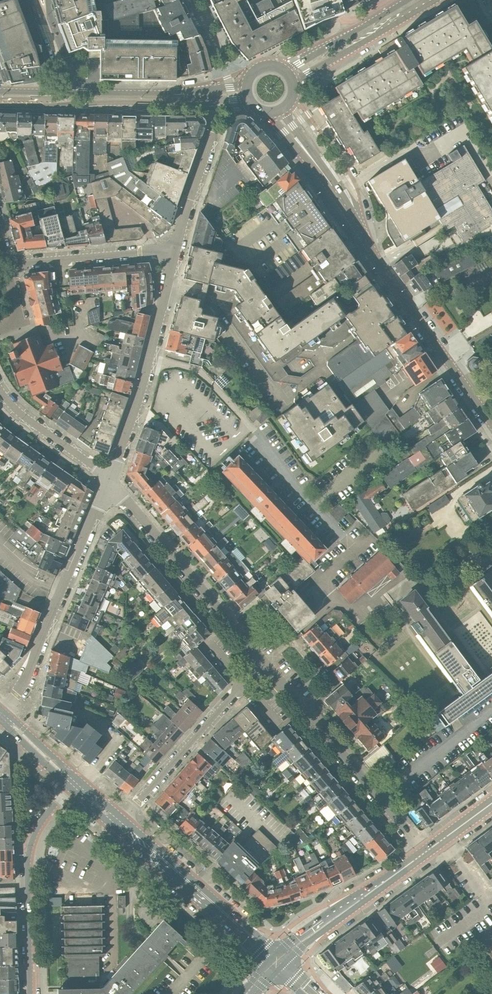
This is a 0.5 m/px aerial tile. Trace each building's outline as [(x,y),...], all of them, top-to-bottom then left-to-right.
[(20,57),(25,64),(42,62),(44,62),(44,58),(41,58),(40,49),(42,49),(38,39),(35,40),(32,30),(34,29),(23,0),(13,0),(9,2),(9,0),(6,0),(0,2),(0,64),(20,57)] [(54,11),(58,25),(58,24),(58,25),(93,12),(95,12),(94,2),(96,2),(96,0),(51,0),(54,11)] [(108,20),(116,19),(128,16),(158,8),(164,6),(176,0),(121,0),(112,3),(111,0),(99,0),(99,6),(100,12),(101,20),(107,20),(108,20)] [(166,40),(175,35),(178,43),(200,38),(189,14),(186,8),(182,0),(176,0),(164,6),(158,8),(128,16),(116,19),(108,20),(108,36),(161,36),(162,40),(166,40)] [(304,29),(294,0),(293,0),(282,6),(275,9),(270,0),(264,0),(254,5),(255,7),(251,9),(247,0),(227,0),(213,6),(231,43),(247,60),(290,38),(304,30),(304,29)] [(304,29),(314,24),(313,23),(329,18),(333,16),(331,10),(343,6),(344,6),(342,0),(294,0),(304,29)] [(344,6),(345,9),(364,0),(342,0),(344,6)] [(319,107),(345,150),(349,148),(359,165),(379,153),(367,132),(363,134),(352,116),(357,113),(362,122),(363,121),(368,117),(369,118),(375,114),(375,113),(381,110),(381,111),(393,104),(392,103),(398,99),(399,100),(405,97),(404,96),(410,92),(411,93),(422,86),(414,74),(418,72),(421,77),(422,76),(422,75),(428,72),(428,73),(435,69),(434,68),(440,64),(441,66),(452,59),(452,57),(457,54),(458,55),(463,52),(471,65),(462,70),(466,76),(467,75),(471,81),(470,82),(473,88),(475,87),(478,94),(477,94),(484,106),(485,105),(489,111),(488,112),(491,118),(491,51),(491,52),(487,45),(488,45),(485,39),(486,38),(482,31),(480,32),(474,22),(467,26),(455,6),(454,7),(454,8),(448,12),(448,11),(441,15),(442,16),(436,19),(436,18),(424,25),(425,26),(419,30),(418,29),(412,32),(413,34),(406,37),(406,36),(400,39),(398,39),(396,40),(395,42),(383,49),(387,56),(381,60),(382,61),(376,65),(375,64),(364,70),(365,72),(359,75),(358,74),(352,77),(353,79),(347,83),(346,81),(335,88),(339,95),(319,107)] [(93,12),(58,25),(64,40),(65,43),(69,52),(83,47),(88,50),(89,50),(89,54),(98,54),(98,53),(100,53),(100,39),(107,39),(107,36),(108,36),(108,20),(107,20),(101,20),(100,12),(95,12),(93,12)] [(178,43),(179,56),(184,54),(185,59),(190,58),(189,55),(205,51),(200,38),(178,43)] [(162,40),(107,39),(100,39),(100,53),(100,80),(175,80),(176,40),(166,40),(162,40)] [(184,54),(179,56),(179,68),(180,77),(189,76),(211,70),(205,51),(189,55),(190,58),(185,59),(184,54)] [(42,62),(25,64),(20,57),(0,64),(0,65),(1,68),(2,67),(7,81),(8,80),(9,83),(30,80),(36,79),(36,77),(47,76),(45,65),(43,65),(42,62)] [(17,115),(0,114),(0,119),(9,138),(11,142),(19,138),(17,134),(17,115)] [(31,134),(32,115),(17,115),(17,134),(19,138),(20,144),(23,143),(29,167),(39,164),(31,134)] [(45,115),(32,115),(31,134),(39,164),(44,162),(44,134),(45,123),(45,115)] [(58,129),(58,115),(45,115),(45,123),(44,134),(44,162),(56,163),(57,148),(58,129)] [(65,171),(65,177),(71,176),(72,175),(72,164),(73,116),(58,115),(58,129),(57,148),(61,148),(61,166),(66,167),(66,171),(65,171)] [(90,130),(94,130),(94,116),(73,116),(72,175),(71,176),(75,188),(90,183),(94,182),(95,174),(89,174),(90,130)] [(107,145),(108,132),(108,116),(94,116),(94,130),(94,153),(107,154),(107,145)] [(108,116),(108,132),(107,145),(121,145),(122,116),(108,116)] [(122,116),(121,145),(121,149),(135,150),(135,139),(136,133),(136,117),(122,116)] [(229,132),(237,134),(238,133),(241,137),(243,135),(255,125),(252,120),(250,119),(247,117),(246,117),(242,116),(239,116),(236,117),(235,118),(232,120),(230,122),(229,123),(228,126),(228,129),(227,130),(230,130),(229,132)] [(136,133),(135,139),(145,139),(145,142),(152,142),(152,136),(152,117),(136,117),(136,133)] [(152,117),(152,136),(165,136),(166,117),(152,117)] [(166,117),(165,136),(166,145),(174,143),(173,138),(180,137),(186,137),(185,117),(166,117)] [(186,137),(201,136),(205,124),(205,121),(205,120),(204,119),(203,118),(201,117),(200,117),(185,117),(186,137)] [(0,119),(0,142),(9,138),(0,119)] [(252,158),(255,162),(258,160),(275,146),(255,125),(243,135),(247,139),(238,147),(243,152),(238,156),(245,165),(249,162),(248,161),(252,158)] [(237,134),(229,132),(230,130),(227,130),(224,141),(227,142),(227,143),(228,144),(228,145),(226,149),(232,158),(235,156),(237,154),(238,153),(234,148),(234,146),(237,134)] [(173,138),(174,143),(166,145),(165,145),(166,152),(167,153),(184,151),(197,149),(201,136),(186,137),(180,137),(173,138)] [(368,181),(383,207),(384,209),(385,212),(386,214),(386,215),(386,221),(386,227),(386,228),(386,230),(388,236),(396,248),(422,233),(421,231),(439,219),(443,225),(446,231),(454,227),(463,242),(491,225),(491,209),(482,193),(475,197),(471,190),(486,181),(465,145),(448,155),(453,162),(419,183),(419,182),(418,182),(404,159),(368,181)] [(258,160),(255,162),(249,167),(258,180),(259,181),(262,185),(271,178),(288,164),(275,146),(258,160)] [(197,149),(184,151),(180,163),(157,155),(155,162),(188,174),(197,149)] [(109,177),(156,213),(171,225),(176,207),(130,172),(129,171),(123,157),(107,163),(109,177)] [(15,176),(14,173),(20,172),(17,161),(12,162),(11,160),(0,163),(0,179),(15,176)] [(130,172),(176,207),(178,208),(189,175),(188,175),(188,174),(155,162),(155,164),(130,172)] [(288,164),(271,178),(273,180),(271,181),(273,184),(267,189),(266,188),(256,195),(266,208),(267,207),(275,201),(275,202),(285,193),(301,181),(294,172),(291,175),(289,172),(290,172),(291,169),(288,164)] [(15,176),(0,179),(0,187),(1,191),(21,187),(18,175),(15,176)] [(156,213),(109,177),(94,182),(90,183),(94,195),(95,201),(97,209),(100,221),(102,228),(105,243),(139,240),(144,235),(141,227),(137,227),(139,238),(133,239),(127,239),(121,240),(116,240),(115,230),(114,226),(104,229),(102,223),(102,220),(101,217),(100,212),(98,206),(97,201),(107,198),(115,196),(121,189),(125,192),(129,195),(134,199),(138,202),(142,205),(146,208),(150,212),(154,215),(156,213)] [(52,182),(49,188),(51,196),(49,197),(51,203),(58,201),(66,199),(70,193),(66,178),(56,181),(52,182)] [(262,185),(259,181),(255,185),(259,190),(263,186),(262,185)] [(302,249),(333,226),(320,209),(313,200),(314,200),(306,189),(301,181),(285,193),(275,202),(275,201),(267,207),(279,224),(285,219),(293,229),(286,234),(299,251),(302,249)] [(33,182),(28,185),(37,200),(41,199),(33,182)] [(21,187),(1,191),(4,203),(6,203),(24,201),(21,187)] [(121,189),(115,196),(120,199),(125,192),(121,189)] [(125,192),(120,199),(124,202),(129,195),(125,192)] [(129,195),(124,202),(128,206),(134,199),(129,195)] [(134,199),(128,206),(132,209),(138,202),(134,199)] [(138,202),(132,209),(136,212),(142,205),(138,202)] [(46,249),(39,220),(35,203),(23,206),(25,215),(14,217),(15,219),(14,219),(13,215),(9,216),(12,225),(10,225),(11,230),(12,230),(14,241),(15,246),(17,245),(18,251),(23,249),(23,251),(46,249)] [(98,206),(100,212),(110,209),(108,204),(98,206)] [(142,205),(136,212),(140,215),(146,208),(142,205)] [(146,208),(140,215),(145,219),(150,212),(146,208)] [(100,221),(97,209),(91,210),(89,211),(92,222),(84,224),(86,230),(89,245),(105,243),(102,228),(100,221)] [(100,212),(101,217),(111,215),(110,209),(100,212)] [(150,212),(145,219),(149,222),(154,215),(150,212)] [(192,247),(222,254),(234,257),(223,241),(222,242),(200,212),(191,247),(192,247)] [(171,225),(156,213),(154,215),(149,222),(153,225),(152,230),(155,237),(159,236),(168,229),(171,225)] [(57,219),(65,247),(89,245),(86,230),(78,232),(73,215),(69,216),(57,219)] [(65,247),(57,219),(56,216),(39,220),(46,249),(55,248),(65,247)] [(333,226),(302,249),(309,260),(317,271),(295,288),(304,300),(309,295),(357,260),(344,241),(333,226)] [(222,254),(192,247),(183,279),(203,284),(199,300),(183,296),(182,300),(179,309),(176,308),(171,331),(191,336),(204,340),(214,342),(216,332),(214,331),(217,318),(201,314),(203,306),(204,302),(209,284),(234,290),(242,302),(235,307),(275,363),(284,356),(287,360),(302,349),(313,351),(320,346),(334,348),(354,333),(354,332),(355,331),(345,317),(346,313),(334,296),(317,307),(318,308),(293,327),(290,322),(285,325),(254,282),(255,281),(247,270),(246,270),(220,264),(222,254)] [(404,283),(414,296),(477,264),(470,251),(423,275),(421,271),(414,276),(404,283)] [(404,283),(414,276),(410,270),(418,264),(411,254),(406,258),(406,257),(392,266),(404,283)] [(317,307),(334,296),(342,290),(339,286),(347,280),(350,284),(366,272),(357,260),(309,295),(317,307)] [(133,280),(151,279),(148,264),(125,266),(126,276),(132,275),(133,280)] [(111,267),(113,291),(127,289),(126,276),(125,266),(119,266),(119,267),(111,267)] [(96,268),(98,292),(113,291),(111,267),(102,268),(96,268)] [(83,270),(85,293),(98,292),(96,268),(90,269),(83,270)] [(85,301),(85,293),(83,270),(74,270),(68,271),(70,287),(70,291),(70,295),(71,295),(71,302),(85,301)] [(27,291),(55,289),(51,289),(51,285),(56,285),(55,272),(49,273),(49,272),(38,273),(27,274),(24,278),(27,291)] [(354,332),(354,333),(359,339),(389,318),(382,308),(388,303),(366,272),(350,284),(346,288),(357,304),(357,309),(350,314),(346,313),(345,317),(355,331),(354,332)] [(151,279),(133,280),(133,286),(131,286),(132,295),(153,293),(153,289),(152,284),(151,279)] [(31,307),(58,300),(55,289),(27,291),(29,298),(28,298),(31,307)] [(133,311),(152,304),(153,298),(153,293),(132,295),(133,311)] [(58,300),(31,307),(36,326),(50,327),(48,316),(61,313),(58,300)] [(100,321),(99,311),(99,307),(88,312),(88,322),(89,325),(100,321)] [(106,329),(119,332),(144,338),(149,316),(138,313),(135,324),(116,319),(116,321),(108,321),(106,329)] [(378,354),(409,333),(395,313),(389,318),(359,339),(328,361),(327,366),(339,382),(378,354)] [(191,336),(171,331),(170,331),(168,341),(165,350),(191,357),(189,364),(202,367),(204,359),(199,358),(204,340),(191,336)] [(144,338),(119,332),(118,338),(121,339),(119,346),(123,348),(124,344),(142,348),(144,338)] [(345,394),(380,369),(379,368),(393,358),(394,359),(417,344),(409,333),(378,354),(339,382),(337,383),(345,394)] [(51,416),(53,418),(60,408),(58,407),(58,406),(50,400),(52,398),(46,393),(43,398),(40,395),(74,380),(77,381),(83,371),(82,370),(92,351),(81,345),(69,367),(62,370),(53,344),(44,348),(38,334),(12,344),(15,351),(8,354),(11,359),(8,360),(18,387),(28,383),(33,398),(46,406),(41,413),(49,419),(51,416)] [(102,350),(119,354),(139,359),(142,348),(124,344),(123,348),(119,346),(104,343),(102,350)] [(380,369),(345,394),(351,404),(352,403),(354,405),(386,381),(385,380),(403,367),(404,367),(424,354),(417,344),(394,359),(393,358),(379,368),(380,369)] [(118,368),(136,372),(139,359),(119,354),(118,361),(109,359),(108,364),(118,367),(118,368)] [(424,354),(404,367),(416,385),(436,372),(424,354)] [(115,379),(133,382),(136,372),(118,368),(118,367),(108,364),(107,364),(103,363),(102,367),(108,368),(108,370),(117,372),(116,374),(112,373),(111,377),(116,378),(115,379)] [(130,394),(133,382),(115,379),(116,378),(111,377),(101,375),(100,382),(99,381),(98,385),(107,386),(108,383),(114,384),(112,392),(130,394)] [(222,388),(227,383),(221,377),(216,382),(222,388)] [(423,415),(452,396),(441,379),(419,393),(413,407),(397,419),(399,421),(393,425),(385,415),(371,430),(383,445),(423,415)] [(298,399),(295,399),(294,402),(296,405),(282,415),(290,426),(288,427),(299,442),(301,441),(308,451),(305,453),(311,462),(343,439),(342,438),(364,422),(351,404),(345,409),(328,385),(309,398),(308,396),(300,402),(298,399)] [(89,391),(100,395),(102,390),(90,387),(89,391)] [(102,390),(100,395),(110,399),(109,402),(125,407),(128,398),(102,390)] [(431,427),(460,408),(452,396),(423,415),(429,424),(431,427)] [(66,431),(79,413),(69,406),(70,404),(65,401),(62,406),(66,409),(64,411),(60,408),(53,418),(57,421),(55,423),(66,431)] [(125,407),(109,402),(105,411),(122,417),(125,407)] [(256,419),(265,410),(261,403),(251,411),(248,408),(244,412),(253,422),(256,419)] [(426,438),(410,447),(414,454),(419,451),(467,419),(460,408),(431,427),(427,429),(430,434),(426,438)] [(265,410),(256,419),(261,424),(268,418),(270,415),(266,409),(265,410)] [(122,417),(105,411),(102,421),(118,427),(122,417)] [(79,413),(66,431),(77,439),(93,417),(94,414),(88,413),(86,417),(84,420),(77,416),(79,413)] [(428,463),(442,454),(462,441),(476,432),(467,419),(419,451),(414,454),(409,458),(404,461),(382,476),(390,489),(406,478),(406,477),(427,463),(428,463)] [(118,427),(102,421),(99,430),(115,436),(118,427)] [(144,426),(139,438),(157,445),(155,449),(173,467),(172,468),(177,473),(188,463),(180,456),(178,459),(169,450),(168,450),(164,446),(171,440),(163,431),(162,433),(144,426)] [(0,434),(0,457),(1,458),(16,438),(5,430),(4,429),(0,434)] [(115,436),(99,430),(95,439),(112,445),(115,436)] [(1,458),(0,460),(0,466),(2,467),(6,461),(4,460),(6,458),(14,464),(27,446),(16,438),(1,458)] [(157,445),(139,438),(135,451),(152,457),(152,458),(152,457),(167,473),(172,468),(173,467),(155,449),(157,445)] [(112,445),(95,439),(92,449),(108,455),(112,445)] [(446,467),(469,452),(462,441),(442,454),(444,457),(441,460),(446,467)] [(27,446),(14,464),(15,464),(17,462),(24,467),(16,476),(20,479),(39,454),(27,446)] [(152,457),(135,451),(135,452),(133,453),(133,456),(133,457),(130,463),(147,469),(151,471),(154,464),(150,463),(152,458),(152,457)] [(478,465),(469,452),(446,467),(403,495),(414,511),(471,473),(469,470),(472,468),(472,469),(478,465)] [(39,454),(20,479),(19,480),(20,481),(17,484),(22,488),(31,476),(37,480),(50,462),(39,454)] [(295,551),(302,557),(307,564),(313,559),(314,560),(326,550),(238,456),(225,468),(226,469),(222,473),(254,507),(264,519),(284,540),(295,551)] [(50,462),(37,480),(35,483),(46,492),(62,470),(50,462)] [(147,469),(130,463),(124,482),(124,483),(125,484),(126,484),(127,484),(134,483),(144,494),(151,488),(146,481),(148,479),(145,475),(147,469)] [(62,470),(46,492),(44,495),(40,501),(42,502),(46,497),(50,499),(52,496),(54,493),(60,497),(62,494),(66,489),(73,478),(62,470)] [(158,482),(151,488),(144,494),(145,496),(145,497),(147,500),(148,499),(153,504),(172,488),(163,477),(158,482)] [(73,478),(66,489),(73,494),(71,498),(88,504),(93,492),(73,478)] [(382,513),(379,515),(369,500),(386,489),(380,481),(352,499),(374,533),(386,526),(388,524),(390,519),(387,513),(382,513)] [(459,498),(473,521),(491,509),(491,493),(491,487),(489,482),(482,487),(480,483),(476,486),(477,487),(459,498)] [(176,484),(172,488),(153,504),(157,509),(156,511),(158,513),(160,512),(161,514),(178,499),(184,494),(176,484)] [(34,494),(38,489),(34,486),(30,491),(34,494)] [(62,494),(60,497),(58,499),(64,502),(64,501),(69,503),(66,510),(82,516),(88,504),(71,498),(62,494)] [(432,514),(450,502),(446,496),(445,494),(426,507),(432,514)] [(190,508),(171,525),(180,535),(194,523),(199,518),(194,513),(198,509),(199,510),(208,503),(203,497),(190,508)] [(161,514),(171,525),(190,508),(188,506),(186,508),(178,499),(161,514)] [(66,510),(62,508),(60,515),(55,524),(59,526),(75,533),(82,516),(66,510)] [(48,525),(51,520),(45,517),(42,521),(48,525)] [(194,523),(180,535),(189,546),(208,529),(213,525),(209,522),(205,525),(205,526),(202,529),(201,527),(199,528),(194,523)] [(55,539),(54,537),(43,534),(32,524),(26,532),(20,527),(19,527),(37,542),(38,540),(49,543),(45,550),(64,558),(69,545),(55,539)] [(75,533),(59,526),(54,537),(55,539),(69,545),(75,533)] [(37,542),(19,527),(7,541),(30,560),(38,567),(56,575),(64,558),(45,550),(37,542)] [(108,542),(109,542),(120,556),(121,556),(126,552),(129,555),(137,548),(122,529),(121,530),(120,528),(115,533),(117,535),(108,542)] [(208,529),(189,546),(200,559),(217,544),(212,538),(214,537),(208,529)] [(217,544),(200,559),(209,570),(225,557),(219,549),(228,542),(225,537),(217,544)] [(274,545),(269,539),(263,545),(268,550),(274,545)] [(109,542),(108,542),(97,567),(112,573),(115,566),(112,564),(115,559),(116,559),(120,556),(109,542)] [(129,571),(146,557),(137,548),(129,555),(123,560),(124,561),(121,563),(126,567),(129,571)] [(349,580),(338,589),(351,604),(365,592),(365,593),(387,575),(391,580),(399,574),(381,551),(353,575),(351,574),(347,577),(349,580)] [(225,557),(209,570),(218,581),(240,562),(231,552),(225,557)] [(154,567),(146,557),(129,571),(137,581),(154,567)] [(307,564),(302,557),(265,589),(268,592),(260,599),(265,605),(271,600),(273,602),(269,605),(275,612),(280,609),(297,629),(312,617),(292,593),(295,590),(295,587),(315,570),(314,569),(318,565),(314,560),(313,559),(307,564)] [(241,561),(240,562),(218,581),(227,591),(241,579),(250,571),(241,561)] [(113,574),(112,573),(97,567),(92,579),(109,586),(112,587),(117,576),(116,575),(115,574),(114,573),(113,574)] [(154,567),(137,581),(145,590),(162,576),(154,567)] [(469,588),(491,616),(491,570),(469,588)] [(0,572),(0,596),(16,602),(21,590),(0,572)] [(241,579),(227,591),(234,600),(259,578),(256,574),(244,584),(241,579)] [(153,600),(169,585),(162,576),(145,590),(153,600)] [(261,577),(259,578),(234,600),(242,609),(263,590),(259,586),(265,581),(261,577)] [(109,586),(92,579),(87,590),(104,598),(109,586)] [(161,609),(178,595),(169,585),(153,600),(161,609)] [(104,598),(87,590),(82,603),(98,610),(104,598)] [(480,681),(415,593),(401,604),(414,623),(412,625),(462,694),(435,714),(445,727),(491,692),(491,672),(480,681)] [(470,599),(472,601),(475,596),(471,593),(466,596),(465,599),(468,601),(470,599)] [(160,627),(167,621),(186,605),(178,595),(161,609),(152,617),(160,627)] [(36,624),(40,613),(16,603),(14,607),(9,605),(9,606),(1,603),(0,605),(0,609),(36,624)] [(98,610),(82,603),(80,606),(76,604),(75,605),(72,612),(95,623),(98,624),(104,612),(98,610)] [(174,631),(193,614),(186,605),(167,621),(171,626),(164,632),(167,636),(174,631)] [(302,636),(310,645),(324,633),(319,627),(333,615),(338,621),(345,616),(337,606),(302,636)] [(31,635),(36,624),(0,609),(0,621),(13,626),(31,635)] [(95,623),(72,612),(67,624),(86,632),(91,634),(95,623)] [(182,640),(201,623),(193,614),(174,631),(178,636),(182,640)] [(349,630),(354,626),(351,622),(346,626),(349,630)] [(191,651),(196,647),(211,634),(201,623),(182,640),(191,651)] [(7,639),(24,646),(26,647),(31,635),(13,626),(7,639)] [(330,628),(324,633),(310,645),(319,656),(336,641),(339,639),(330,628)] [(86,644),(79,661),(88,665),(108,673),(110,667),(106,663),(113,656),(92,636),(85,643),(86,644)] [(2,675),(3,676),(21,659),(22,657),(19,656),(24,646),(7,639),(3,637),(0,643),(0,676),(2,675)] [(336,641),(319,656),(332,671),(347,657),(359,647),(353,643),(345,650),(342,647),(341,647),(336,641)] [(120,648),(115,644),(109,650),(114,655),(120,648)] [(130,652),(126,647),(116,657),(120,661),(130,652)] [(191,667),(204,657),(196,647),(191,651),(186,655),(179,661),(176,663),(181,668),(187,662),(191,667)] [(179,661),(186,655),(182,650),(175,656),(179,661)] [(88,665),(79,661),(70,657),(53,651),(51,652),(48,663),(67,668),(67,666),(81,671),(86,672),(88,665)] [(202,675),(212,667),(204,657),(191,667),(188,670),(197,679),(202,675)] [(341,681),(358,666),(355,663),(354,662),(352,663),(347,657),(332,671),(341,681)] [(122,664),(115,658),(111,663),(118,669),(122,664)] [(138,676),(144,665),(137,661),(131,673),(138,676)] [(67,668),(48,663),(46,673),(77,682),(81,671),(67,666),(67,668)] [(212,667),(202,675),(218,694),(227,684),(212,667)] [(77,682),(46,673),(44,684),(73,692),(76,685),(77,682)] [(146,679),(142,675),(137,680),(141,684),(146,679)] [(201,683),(198,679),(197,680),(197,679),(193,683),(197,687),(201,683)] [(73,692),(44,684),(42,696),(43,696),(71,702),(75,703),(77,692),(73,692)] [(335,711),(346,701),(353,696),(343,685),(325,700),(335,711)] [(356,685),(352,688),(355,693),(360,689),(356,685)] [(116,686),(114,696),(121,697),(123,688),(116,686)] [(381,703),(373,693),(373,694),(368,687),(362,692),(363,694),(350,705),(346,701),(335,711),(343,721),(341,723),(347,730),(349,728),(354,734),(360,729),(360,728),(372,718),(374,720),(387,709),(381,703)] [(189,699),(191,701),(195,697),(186,689),(182,693),(184,695),(189,699)] [(184,695),(182,693),(180,691),(175,696),(180,700),(184,695)] [(112,701),(114,695),(106,693),(104,699),(112,701)] [(71,702),(43,696),(41,705),(44,706),(42,715),(48,716),(46,725),(56,727),(53,730),(56,732),(54,736),(59,740),(69,747),(71,744),(84,755),(82,758),(90,764),(102,749),(101,748),(105,743),(99,738),(101,735),(86,723),(82,728),(69,725),(72,712),(69,711),(71,702)] [(180,709),(194,721),(203,712),(191,701),(189,699),(180,709)] [(115,708),(108,705),(104,713),(112,716),(115,708)] [(169,719),(184,733),(194,721),(180,709),(176,714),(171,710),(172,709),(167,706),(163,711),(171,718),(169,719)] [(233,742),(244,732),(258,720),(246,707),(213,736),(224,749),(233,742)] [(153,725),(174,744),(184,733),(169,719),(163,714),(157,721),(153,725)] [(360,729),(354,734),(368,750),(384,736),(372,722),(374,720),(372,718),(360,728),(360,729)] [(251,741),(265,729),(258,720),(244,732),(251,741)] [(153,744),(165,754),(174,744),(153,725),(150,729),(154,733),(153,734),(158,738),(153,744)] [(288,725),(273,738),(280,745),(277,748),(281,753),(300,739),(288,725)] [(273,738),(265,729),(251,741),(260,751),(270,741),(273,738)] [(165,754),(153,744),(147,738),(140,746),(146,751),(144,753),(146,755),(151,760),(156,764),(165,754)] [(211,739),(201,749),(216,762),(225,752),(211,739)] [(291,765),(309,749),(300,739),(281,753),(272,761),(277,767),(286,760),(290,765),(291,765)] [(377,777),(397,762),(383,744),(363,761),(377,777)] [(328,745),(320,748),(325,759),(333,755),(328,745)] [(103,774),(112,781),(122,768),(123,766),(120,764),(126,756),(124,755),(127,750),(125,749),(103,774)] [(222,768),(201,749),(198,753),(194,757),(193,758),(190,761),(190,762),(189,762),(203,775),(207,770),(209,772),(210,771),(215,775),(222,768)] [(301,774),(317,759),(309,749),(291,765),(296,771),(297,769),(301,774)] [(491,777),(491,754),(491,753),(486,756),(483,753),(482,754),(479,749),(474,753),(481,763),(491,777)] [(0,759),(0,778),(10,777),(9,753),(6,751),(6,750),(0,759)] [(241,765),(245,761),(239,755),(235,751),(231,755),(241,765)] [(245,761),(248,758),(242,752),(239,755),(245,761)] [(146,766),(151,760),(146,755),(140,762),(120,787),(128,794),(138,781),(135,778),(145,765),(146,766)] [(267,757),(263,760),(263,763),(266,767),(273,761),(270,757),(267,757)] [(482,787),(487,783),(488,783),(490,781),(491,780),(491,779),(491,777),(481,763),(476,767),(468,757),(462,760),(470,770),(482,787)] [(248,758),(245,761),(241,765),(244,769),(252,761),(248,758)] [(310,784),(326,770),(317,759),(301,774),(299,775),(305,781),(306,779),(310,784)] [(120,787),(140,762),(136,760),(134,763),(133,762),(126,771),(122,768),(112,781),(120,787)] [(203,775),(189,762),(188,764),(187,764),(185,767),(185,768),(181,772),(196,786),(201,791),(202,790),(204,787),(199,783),(200,782),(199,780),(203,775)] [(319,794),(335,780),(326,770),(310,784),(309,785),(313,790),(315,789),(319,794)] [(459,779),(470,795),(473,793),(474,793),(476,792),(477,790),(482,787),(470,770),(465,774),(466,774),(459,779)] [(173,782),(187,795),(191,792),(196,786),(181,772),(179,774),(178,774),(176,776),(177,777),(173,782)] [(290,783),(295,779),(292,775),(287,779),(290,783)] [(0,778),(0,793),(11,792),(10,777),(0,778)] [(447,786),(459,803),(465,799),(466,799),(469,797),(469,796),(470,795),(459,779),(454,783),(453,782),(447,786)] [(326,805),(344,790),(335,780),(319,794),(318,795),(322,800),(315,806),(319,811),(326,805)] [(187,795),(173,782),(168,787),(167,787),(165,789),(165,790),(164,792),(179,805),(187,795)] [(254,796),(260,789),(252,783),(246,789),(254,796)] [(439,797),(449,811),(451,809),(452,809),(454,808),(455,806),(459,803),(447,786),(443,789),(444,791),(438,795),(439,797)] [(433,801),(424,789),(419,793),(438,819),(443,815),(444,815),(447,813),(448,812),(449,811),(439,797),(433,801)] [(335,816),(353,801),(344,790),(326,805),(335,816)] [(0,793),(0,813),(12,812),(11,792),(0,793)] [(179,805),(164,792),(154,802),(164,810),(162,812),(168,817),(179,805)] [(438,819),(419,793),(415,796),(420,802),(418,803),(421,807),(415,811),(423,821),(421,822),(425,828),(438,819)] [(345,825),(362,811),(353,801),(335,816),(340,822),(341,821),(345,825)] [(188,834),(189,835),(201,821),(196,816),(197,815),(196,814),(198,811),(199,812),(201,809),(197,806),(179,827),(184,831),(184,832),(186,834),(188,834)] [(177,825),(188,813),(184,809),(173,821),(177,825)] [(354,836),(370,822),(362,811),(345,825),(344,827),(349,832),(350,831),(354,836)] [(0,813),(0,827),(13,826),(12,812),(0,813)] [(201,821),(189,835),(190,837),(190,838),(192,839),(193,839),(198,843),(211,828),(208,825),(210,823),(204,818),(201,821)] [(290,829),(295,825),(288,819),(284,824),(290,829)] [(365,845),(379,832),(370,822),(354,836),(353,837),(358,843),(359,841),(363,846),(365,845)] [(224,832),(228,827),(224,823),(220,829),(224,832)] [(0,827),(0,838),(13,838),(13,826),(0,827)] [(213,826),(211,828),(198,843),(200,845),(200,846),(201,848),(202,848),(207,851),(220,836),(217,833),(218,831),(213,826)] [(294,832),(303,842),(309,838),(300,828),(294,832)] [(234,839),(229,844),(216,859),(218,861),(221,865),(241,885),(254,872),(256,871),(278,848),(259,829),(242,846),(234,839)] [(283,847),(295,835),(292,832),(280,844),(283,847)] [(379,832),(365,845),(379,862),(384,858),(384,859),(394,850),(379,832)] [(488,832),(482,836),(481,836),(479,837),(479,838),(477,840),(491,858),(488,853),(491,850),(491,837),(488,832)] [(220,836),(207,851),(208,853),(208,854),(211,856),(212,856),(216,859),(229,844),(225,841),(227,839),(222,834),(220,836)] [(0,838),(0,850),(14,850),(13,838),(0,838)] [(352,838),(348,842),(356,852),(360,848),(352,838)] [(491,858),(477,840),(475,841),(474,841),(472,842),(472,843),(466,848),(485,874),(489,871),(484,863),(491,858)] [(332,859),(343,881),(356,875),(350,864),(348,858),(342,849),(336,852),(338,856),(332,859)] [(0,850),(0,862),(14,861),(14,850),(0,850)] [(312,862),(314,861),(317,860),(314,852),(309,855),(312,862)] [(293,876),(303,897),(316,892),(305,870),(299,857),(293,860),(299,873),(293,876)] [(319,864),(331,887),(343,881),(332,859),(331,857),(324,860),(319,863),(319,864)] [(0,862),(0,877),(15,879),(14,861),(0,862)] [(331,887),(319,864),(316,865),(305,870),(316,892),(331,887)] [(279,870),(291,901),(303,897),(293,876),(287,879),(286,876),(283,869),(279,870)] [(428,876),(439,891),(443,888),(445,892),(446,891),(452,900),(462,893),(457,886),(453,889),(438,869),(428,876)] [(272,884),(277,905),(279,905),(280,905),(283,904),(283,903),(291,901),(279,870),(274,872),(278,883),(272,884)] [(254,872),(241,885),(245,888),(245,889),(247,890),(247,891),(257,900),(261,896),(259,894),(264,890),(261,887),(264,883),(263,882),(263,881),(262,880),(264,878),(256,871),(254,872)] [(419,883),(436,907),(441,904),(434,894),(439,891),(428,876),(419,883)] [(261,896),(257,900),(264,907),(271,906),(272,906),(274,906),(275,905),(277,905),(272,884),(266,886),(265,885),(264,883),(261,887),(264,890),(259,894),(261,896)] [(407,891),(418,906),(423,902),(430,911),(431,911),(437,919),(442,915),(436,907),(419,883),(409,890),(407,891)] [(397,898),(415,922),(421,918),(414,909),(418,906),(407,891),(397,898)] [(4,916),(4,912),(16,911),(15,897),(13,897),(0,897),(0,916),(4,916)] [(123,897),(117,897),(117,908),(125,907),(125,897),(123,897)] [(415,922),(397,898),(388,905),(398,920),(402,917),(409,926),(415,922)] [(57,988),(57,993),(128,993),(181,935),(178,932),(177,932),(167,923),(168,923),(164,920),(119,971),(105,986),(103,987),(102,988),(100,989),(99,989),(98,956),(101,956),(101,957),(103,957),(102,903),(100,903),(100,904),(64,905),(64,904),(63,904),(64,957),(65,957),(65,956),(68,956),(69,988),(57,988)] [(378,912),(393,932),(396,936),(401,933),(397,927),(394,923),(398,920),(388,905),(378,912)] [(16,932),(16,920),(4,920),(4,916),(0,916),(0,933),(16,932)] [(370,918),(359,925),(373,944),(384,936),(370,918)] [(378,951),(373,944),(359,925),(354,929),(353,930),(350,931),(349,933),(348,933),(359,948),(364,944),(372,955),(378,951)] [(0,933),(0,948),(17,947),(16,932),(0,933)] [(399,940),(396,936),(393,932),(388,935),(394,943),(399,940)] [(363,954),(359,948),(348,933),(320,954),(326,963),(328,961),(337,973),(344,967),(341,963),(351,956),(354,960),(363,954)] [(400,952),(394,943),(388,935),(384,939),(396,955),(400,952)] [(17,965),(17,947),(0,948),(0,965),(17,965)] [(440,958),(431,965),(438,973),(446,967),(440,958)] [(0,965),(0,979),(17,979),(17,965),(0,965)] [(353,988),(355,989),(355,991),(357,993),(359,993),(360,993),(368,993),(381,984),(387,979),(389,978),(386,973),(385,972),(380,976),(376,970),(375,971),(371,974),(369,976),(353,988)] [(479,985),(485,981),(481,976),(475,980),(479,985)] [(18,993),(17,979),(0,979),(0,993),(15,993),(18,993)] [(483,993),(491,986),(487,981),(479,988),(483,993)] [(392,992),(395,990),(392,986),(387,990),(388,991),(387,992),(381,984),(368,993),(390,993),(392,992)]
